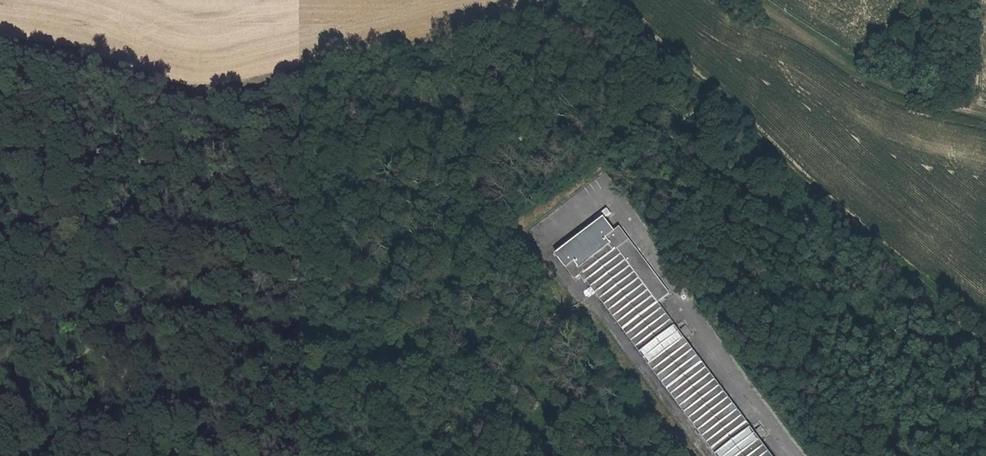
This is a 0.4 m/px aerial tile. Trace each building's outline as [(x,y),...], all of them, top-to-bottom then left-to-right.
[(609,222),(597,231),(599,233),(577,249),(563,260),(580,282),(584,279),(588,285),(590,283),(723,455),(777,455),(766,441),(774,435),(766,425),(759,431),(689,340),(697,334),(690,324),(682,330),(664,306),(676,297),(626,231),(620,236),(609,222)] [(559,254),(563,260),(577,249),(572,243),(559,254)]
